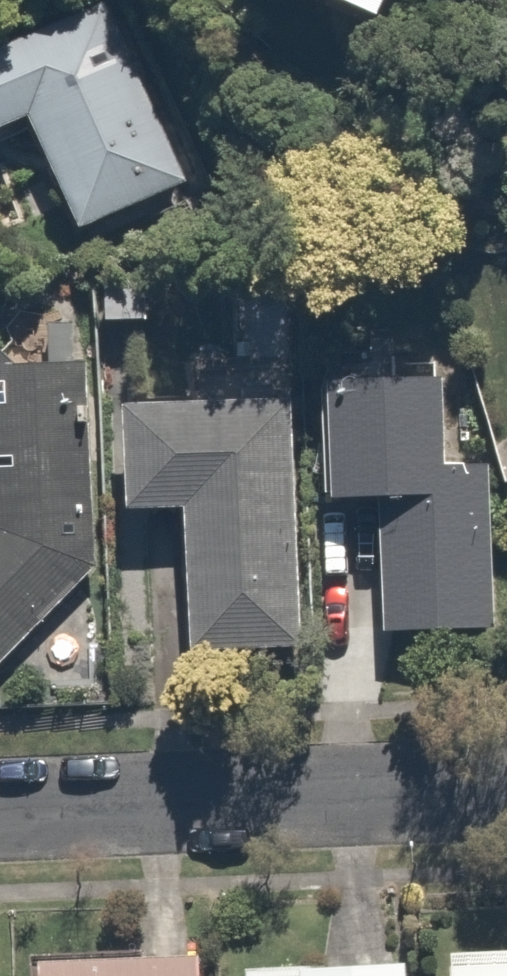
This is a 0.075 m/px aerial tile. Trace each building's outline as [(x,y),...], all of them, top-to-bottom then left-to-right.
[(90,6),(88,7),(0,48),(0,146),(41,127),(85,223),(172,183),(90,6)] [(0,314),(0,664),(105,540),(106,315),(0,314)] [(446,355),(326,362),(334,497),(375,495),(383,637),(500,630),(492,488),(454,490),(446,355)] [(282,398),(125,397),(127,510),(188,509),(190,649),(310,647),(307,507),(284,507),(282,398)] [(453,945),(454,975),(506,975),(506,944),(453,945)] [(54,955),(54,975),(198,975),(197,953),(54,955)] [(252,965),(252,975),(421,975),(421,966),(252,965)]
